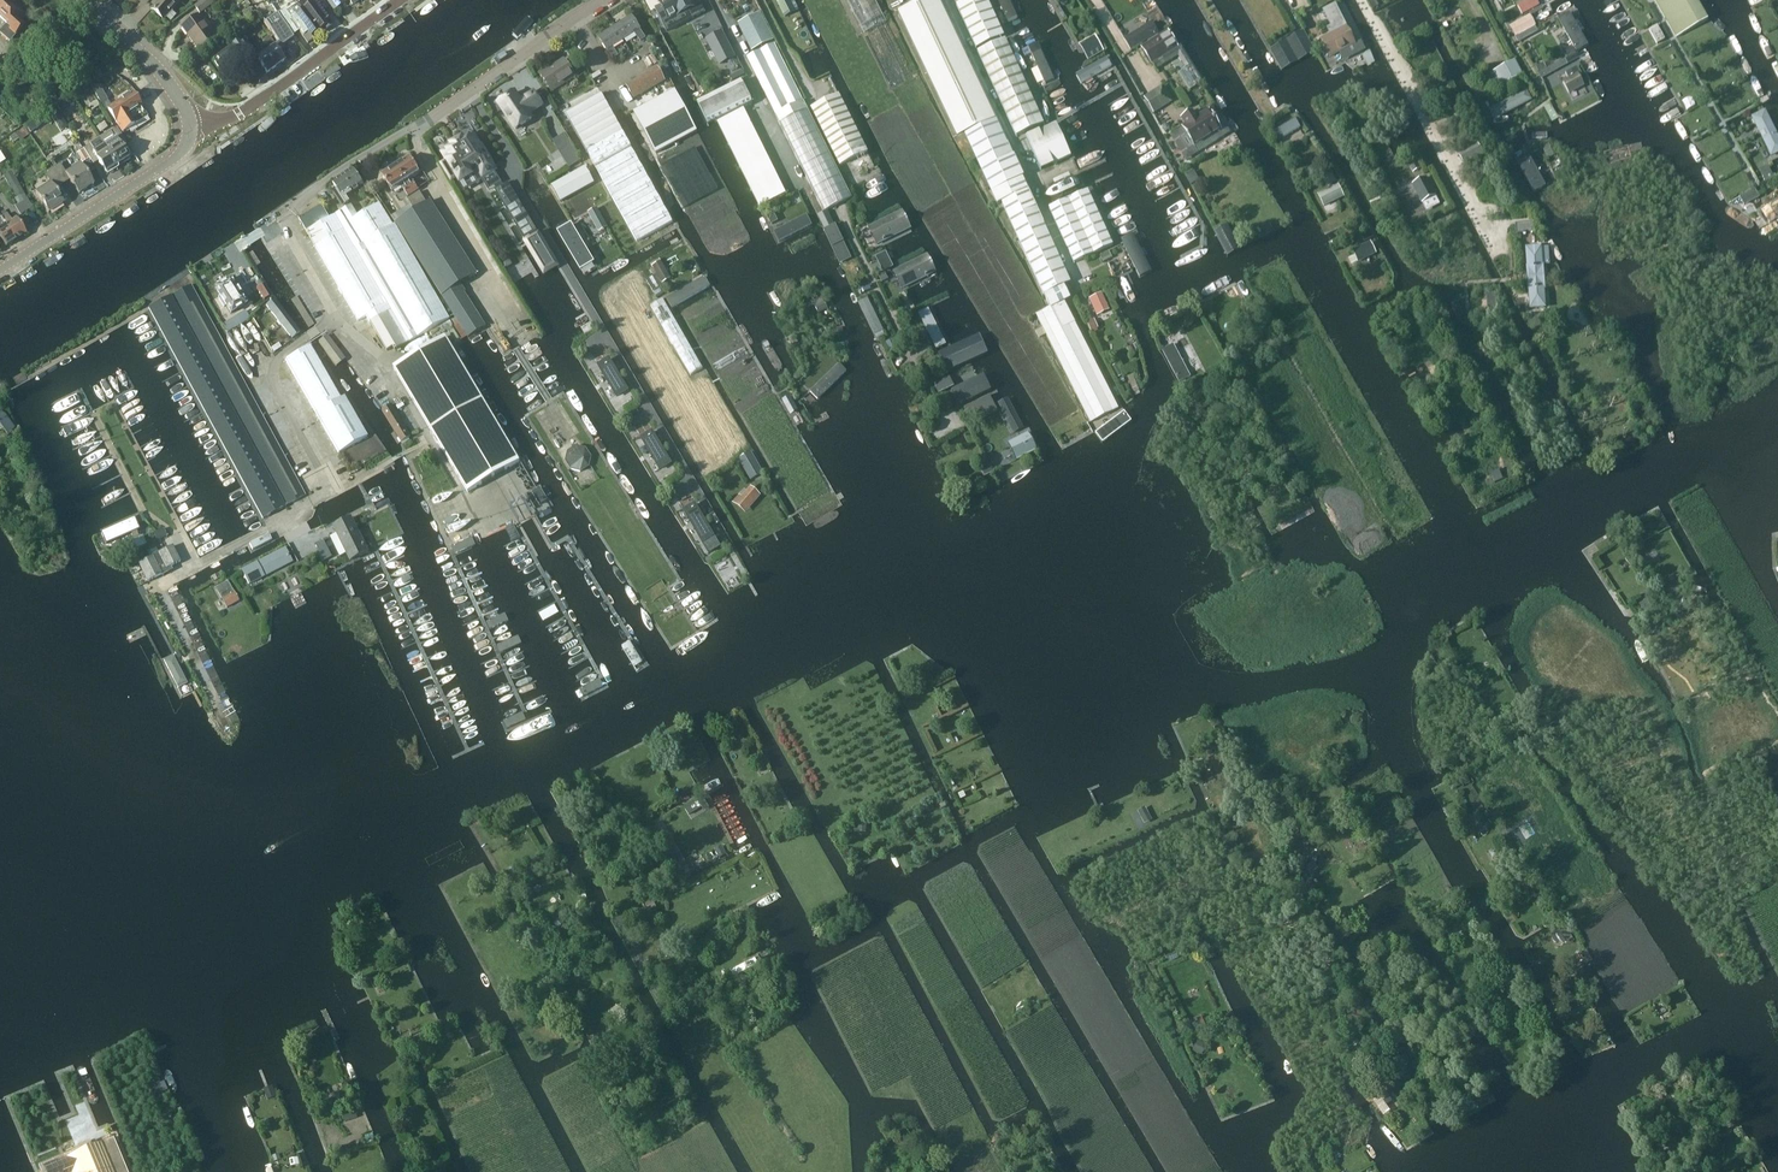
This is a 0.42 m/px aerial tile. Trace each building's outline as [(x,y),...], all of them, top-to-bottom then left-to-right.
[(6,25),(0,31),(0,33),(9,41),(23,25),(18,20),(23,15),(13,6),(15,4),(11,0),(0,0),(0,16),(7,23),(6,25)] [(150,9),(162,20),(180,1),(179,0),(159,0),(150,9)] [(212,4),(218,0),(202,0),(194,6),(199,13),(212,4)] [(272,6),(289,30),(295,25),(308,43),(316,37),(314,34),(318,32),(295,0),(281,0),(272,6)] [(318,32),(322,29),(324,31),(332,26),(321,10),(327,6),(322,0),(295,0),(318,32)] [(334,9),(341,5),(338,0),(329,0),(334,9)] [(655,8),(667,32),(692,19),(705,12),(699,0),(693,0),(691,1),(691,0),(669,0),(670,1),(655,8)] [(785,17),(798,10),(793,0),(776,0),(785,17)] [(891,88),(915,77),(876,0),(847,0),(891,88)] [(909,30),(958,134),(995,117),(938,0),(926,0),(901,12),(909,30)] [(988,0),(954,0),(977,49),(1005,36),(988,0)] [(1008,22),(1017,18),(1009,0),(998,0),(1008,22)] [(1154,17),(1165,11),(1159,0),(1144,0),(1154,17)] [(1539,5),(1536,0),(1528,0),(1517,6),(1522,14),(1539,5)] [(1706,21),(1694,0),(1653,0),(1675,40),(1706,21)] [(1330,57),(1355,44),(1346,28),(1335,5),(1323,11),(1332,28),(1328,30),(1331,35),(1321,40),(1330,57)] [(751,51),(773,40),(759,12),(737,23),(751,51)] [(1587,45),(1569,14),(1558,20),(1576,51),(1587,45)] [(198,50),(214,38),(198,16),(182,27),(198,50)] [(615,27),(624,40),(634,33),(640,42),(646,38),(640,29),(640,30),(631,16),(615,27)] [(1515,37),(1517,36),(1534,27),(1528,16),(1509,26),(1515,37)] [(284,61),(278,53),(284,49),(282,46),(292,39),(278,19),(268,26),(281,44),(275,48),(257,60),(266,73),(284,61)] [(1349,25),(1357,41),(1364,38),(1356,21),(1349,25)] [(1665,40),(1656,25),(1648,30),(1657,44),(1665,40)] [(618,56),(613,48),(624,40),(615,27),(598,38),(607,51),(608,51),(613,59),(618,56)] [(1152,63),(1178,47),(1168,30),(1141,47),(1151,64),(1152,63)] [(1269,49),(1274,58),(1281,70),(1315,51),(1303,30),(1269,49)] [(1141,32),(1131,38),(1136,46),(1146,40),(1141,32)] [(721,33),(708,39),(720,63),(733,57),(721,33)] [(1018,136),(1045,123),(1006,39),(979,52),(1018,136)] [(222,68),(237,57),(240,61),(248,55),(239,41),(212,60),(218,68),(221,66),(222,68)] [(1089,58),(1101,51),(1096,42),(1084,49),(1089,58)] [(1038,43),(1029,47),(1045,84),(1054,80),(1038,43)] [(775,115),(803,101),(774,44),(746,58),(775,115)] [(505,51),(497,57),(500,62),(508,56),(505,51)] [(13,58),(8,54),(0,63),(5,67),(13,58)] [(1567,64),(1574,60),(1572,55),(1564,59),(1564,60),(1567,64)] [(1076,75),(1081,84),(1111,66),(1106,58),(1076,75)] [(552,93),(576,77),(564,60),(540,75),(552,93)] [(1501,85),(1522,74),(1515,60),(1494,71),(1501,85)] [(1564,60),(1543,71),(1546,76),(1567,65),(1567,64),(1564,60)] [(1544,63),(1536,67),(1540,73),(1547,69),(1544,63)] [(1579,77),(1582,76),(1577,67),(1565,73),(1569,80),(1563,83),(1569,93),(1583,85),(1579,77)] [(626,86),(633,98),(665,81),(657,68),(626,86)] [(708,126),(715,122),(716,122),(744,108),(753,104),(741,81),(697,103),(708,126)] [(1173,100),(1164,86),(1145,98),(1154,112),(1173,100)] [(106,95),(101,99),(98,102),(101,106),(109,100),(120,93),(116,87),(106,95)] [(675,90),(634,112),(656,153),(697,131),(675,90)] [(1495,118),(1529,101),(1524,91),(1490,109),(1495,118)] [(515,92),(498,103),(515,129),(532,118),(529,114),(542,105),(533,92),(524,98),(525,99),(521,102),(515,92)] [(132,93),(123,99),(108,108),(116,122),(115,122),(122,132),(148,116),(132,93)] [(840,165),(867,151),(839,94),(811,108),(840,165)] [(602,95),(566,114),(590,157),(595,167),(631,147),(602,95)] [(803,101),(775,115),(824,212),(852,198),(803,101)] [(759,207),(786,193),(744,108),(716,122),(759,207)] [(1192,112),(1183,117),(1187,124),(1182,127),(1195,147),(1215,134),(1216,137),(1218,137),(1226,133),(1226,131),(1221,122),(1219,122),(1217,123),(1209,110),(1196,118),(1192,112)] [(1752,117),(1771,156),(1777,153),(1777,138),(1765,111),(1752,117)] [(1045,295),(1049,304),(1050,307),(1051,309),(1064,302),(1071,299),(1065,286),(1072,283),(997,120),(965,134),(998,205),(1002,203),(1045,296),(1045,295)] [(1274,133),(1278,141),(1299,128),(1294,120),(1274,133)] [(1056,124),(1026,138),(1041,170),(1071,156),(1056,124)] [(100,138),(104,145),(117,165),(129,158),(122,147),(127,143),(117,127),(100,138)] [(448,161),(442,164),(451,180),(457,177),(460,182),(468,195),(499,176),(495,170),(482,147),(481,148),(473,135),(463,141),(462,139),(459,140),(458,140),(459,141),(455,143),(454,142),(454,143),(451,145),(453,147),(443,153),(448,161)] [(83,149),(86,154),(93,165),(99,161),(106,172),(117,165),(104,145),(95,151),(90,144),(83,149)] [(1464,165),(1483,156),(1477,144),(1458,154),(1464,165)] [(94,184),(88,175),(95,171),(88,161),(82,165),(71,149),(48,163),(52,169),(61,182),(68,177),(79,194),(94,184)] [(581,161),(574,149),(564,155),(571,167),(581,161)] [(83,163),(89,159),(83,150),(77,154),(83,163)] [(5,161),(6,161),(0,152),(0,164),(3,169),(8,166),(5,161)] [(1414,154),(1407,158),(1414,172),(1421,168),(1414,154)] [(1543,184),(1527,155),(1519,159),(1534,189),(1543,184)] [(410,156),(396,165),(413,193),(419,190),(413,181),(410,183),(409,181),(421,173),(410,156)] [(552,161),(546,165),(551,173),(557,169),(552,161)] [(396,165),(381,174),(392,191),(401,186),(408,197),(413,193),(396,165)] [(43,169),(46,173),(44,174),(50,183),(36,192),(49,213),(64,203),(53,187),(61,182),(52,169),(51,170),(50,169),(49,169),(47,166),(43,169)] [(1765,178),(1773,175),(1770,166),(1762,168),(1765,178)] [(585,167),(551,186),(560,202),(594,183),(585,167)] [(1316,167),(1305,172),(1309,182),(1320,176),(1316,167)] [(6,174),(16,196),(24,192),(14,170),(6,174)] [(343,176),(354,192),(358,190),(361,194),(371,187),(362,174),(357,177),(352,170),(343,176)] [(1549,170),(1540,175),(1545,185),(1554,181),(1549,170)] [(1081,171),(1061,179),(1059,174),(1051,178),(1058,195),(1086,184),(1081,171)] [(1194,171),(1186,175),(1192,184),(1199,180),(1194,171)] [(1332,171),(1321,176),(1327,187),(1337,182),(1332,171)] [(354,192),(343,176),(333,183),(338,190),(334,193),(343,208),(354,201),(350,195),(354,192)] [(1426,182),(1415,188),(1423,203),(1434,197),(1426,182)] [(1323,208),(1345,197),(1338,183),(1316,194),(1323,208)] [(395,222),(427,203),(419,191),(407,199),(409,202),(390,214),(395,222)] [(1050,210),(1064,242),(1074,263),(1093,254),(1112,245),(1088,192),(1050,210)] [(33,208),(27,199),(15,208),(20,216),(33,208)] [(431,200),(427,203),(395,222),(441,296),(468,337),(486,326),(464,292),(466,291),(461,284),(477,273),(431,200)] [(1762,210),(1769,224),(1777,219),(1777,202),(1762,210)] [(351,204),(330,218),(323,207),(300,221),(358,322),(366,316),(386,352),(392,348),(394,351),(449,319),(394,224),(393,225),(379,203),(358,216),(351,204)] [(901,211),(868,228),(876,244),(909,227),(901,211)] [(774,231),(779,241),(812,224),(806,214),(774,231)] [(2,218),(0,215),(0,238),(6,247),(16,240),(2,218)] [(12,222),(8,215),(2,218),(16,240),(26,234),(17,219),(12,222)] [(820,223),(836,255),(849,249),(833,217),(820,223)] [(1533,232),(1532,222),(1515,224),(1516,234),(1533,232)] [(1367,231),(1360,235),(1364,242),(1371,239),(1367,231)] [(1140,276),(1150,271),(1132,234),(1121,240),(1140,276)] [(589,273),(570,242),(563,246),(582,277),(589,273)] [(1358,263),(1376,254),(1370,242),(1352,251),(1358,263)] [(269,288),(276,283),(252,245),(243,251),(269,288)] [(1542,246),(1525,247),(1530,310),(1546,308),(1542,246)] [(927,256),(894,272),(902,288),(935,272),(927,256)] [(670,277),(661,261),(659,259),(651,264),(662,282),(670,277)] [(671,307),(710,286),(705,277),(666,299),(671,307)] [(218,286),(215,288),(220,296),(218,297),(224,307),(226,305),(231,313),(246,304),(240,295),(241,294),(236,287),(236,288),(230,279),(227,281),(225,279),(217,284),(218,286)] [(1454,283),(1446,286),(1454,311),(1462,308),(1454,283)] [(148,308),(259,514),(262,519),(305,496),(190,285),(171,296),(171,295),(148,308)] [(856,298),(872,331),(885,324),(868,292),(856,298)] [(922,322),(954,306),(947,293),(915,309),(922,322)] [(1089,299),(1094,310),(1107,304),(1102,293),(1089,299)] [(1496,293),(1487,293),(1487,310),(1496,310),(1496,293)] [(818,314),(828,308),(824,302),(826,300),(823,294),(813,298),(812,296),(810,297),(810,296),(805,298),(810,308),(814,306),(818,314)] [(266,305),(292,338),(300,332),(275,299),(266,305)] [(663,299),(650,306),(690,375),(703,368),(663,299)] [(1064,302),(1051,309),(1050,307),(1036,315),(1090,422),(1118,408),(1064,302)] [(245,311),(223,325),(227,331),(249,318),(245,311)] [(1087,322),(1091,331),(1092,331),(1099,328),(1094,319),(1087,322)] [(942,362),(974,346),(968,333),(936,349),(942,362)] [(792,345),(797,342),(794,335),(788,337),(792,345)] [(468,492),(520,462),(445,337),(393,367),(468,492)] [(1160,350),(1177,383),(1189,377),(1172,344),(1160,350)] [(338,453),(367,437),(344,396),(340,398),(310,345),(284,360),(338,453)] [(949,378),(982,362),(976,351),(944,367),(949,378)] [(1118,363),(1110,367),(1116,379),(1124,375),(1118,363)] [(811,393),(816,398),(837,377),(832,372),(811,393)] [(1133,374),(1127,376),(1134,392),(1139,390),(1133,374)] [(984,375),(951,391),(959,406),(991,390),(984,375)] [(1125,376),(1119,379),(1122,385),(1128,382),(1125,376)] [(949,379),(936,386),(939,392),(953,386),(949,379)] [(790,396),(782,400),(790,414),(797,410),(790,396)] [(1009,402),(1000,406),(1014,432),(1022,428),(1009,402)] [(391,406),(382,412),(401,443),(410,438),(391,406)] [(1125,410),(1098,432),(1105,441),(1132,419),(1125,410)] [(6,419),(5,416),(0,413),(0,424),(8,436),(13,429),(6,419)] [(1028,432),(1009,442),(1007,443),(1016,460),(1037,449),(1032,441),(1028,432)] [(1098,441),(1094,433),(1068,447),(1073,456),(1098,441)] [(589,466),(592,456),(586,448),(576,445),(567,451),(565,461),(571,469),(580,472),(589,466)] [(751,451),(738,459),(751,480),(763,473),(751,451)] [(979,462),(986,477),(995,473),(988,458),(979,462)] [(540,487),(539,487),(532,492),(539,504),(547,499),(540,487)] [(751,488),(742,497),(739,495),(732,502),(744,512),(759,495),(751,488)] [(332,526),(336,534),(349,560),(367,551),(351,517),(332,526)] [(146,534),(140,520),(105,535),(111,549),(146,534)] [(324,539),(315,544),(320,553),(329,549),(324,539)] [(475,551),(472,544),(456,550),(459,557),(475,551)] [(148,551),(151,556),(136,563),(146,582),(168,572),(166,569),(179,562),(171,546),(157,553),(154,547),(148,551)] [(248,584),(291,561),(284,548),(242,570),(248,584)] [(134,556),(127,561),(131,566),(137,562),(134,556)] [(226,608),(247,597),(240,584),(218,595),(226,608)] [(1687,607),(1691,599),(1685,597),(1682,605),(1687,607)] [(1648,599),(1639,603),(1642,609),(1651,604),(1648,599)] [(546,620),(561,612),(557,605),(542,613),(546,620)] [(489,621),(492,628),(508,621),(505,614),(489,621)] [(624,647),(639,671),(648,666),(632,642),(624,647)] [(524,649),(508,656),(512,663),(527,656),(524,649)] [(188,684),(173,656),(164,661),(179,689),(188,684)] [(530,677),(515,684),(518,691),(534,684),(530,677)] [(586,691),(589,698),(605,690),(601,683),(586,691)] [(524,718),(521,711),(505,718),(508,725),(524,718)] [(704,797),(685,808),(688,815),(701,807),(703,811),(710,807),(704,797)] [(1152,820),(1146,807),(1137,811),(1144,824),(1152,820)] [(1483,821),(1490,816),(1487,811),(1480,816),(1483,821)] [(908,825),(917,820),(915,815),(905,820),(908,825)] [(1491,818),(1486,822),(1489,826),(1494,822),(1491,818)] [(866,832),(866,823),(858,822),(858,832),(866,832)] [(1365,844),(1371,839),(1367,833),(1360,838),(1365,844)] [(727,855),(722,845),(714,849),(719,859),(727,855)] [(1463,848),(1457,852),(1460,858),(1467,854),(1463,848)] [(1560,932),(1568,945),(1574,941),(1567,928),(1560,932)] [(1593,960),(1588,951),(1580,956),(1586,965),(1593,960)] [(1206,1025),(1202,1016),(1197,1019),(1201,1028),(1206,1025)] [(1207,1043),(1198,1039),(1193,1051),(1202,1055),(1207,1043)] [(163,1070),(172,1089),(180,1085),(172,1067),(163,1070)] [(157,1083),(148,1087),(154,1099),(163,1095),(157,1083)] [(343,1090),(334,1093),(338,1106),(347,1104),(343,1090)] [(1387,1104),(1394,1100),(1391,1095),(1384,1099),(1387,1104)] [(1449,1098),(1437,1104),(1442,1114),(1454,1108),(1449,1098)] [(351,1112),(344,1114),(346,1122),(353,1120),(351,1112)] [(268,1118),(261,1120),(263,1127),(271,1125),(268,1118)] [(1682,1130),(1679,1121),(1672,1124),(1675,1132),(1682,1130)] [(116,1140),(71,1158),(46,1168),(48,1171),(129,1171),(116,1140)] [(1719,1150),(1714,1145),(1710,1150),(1715,1154),(1719,1150)] [(298,1157),(289,1159),(291,1166),(300,1165),(298,1157)]
